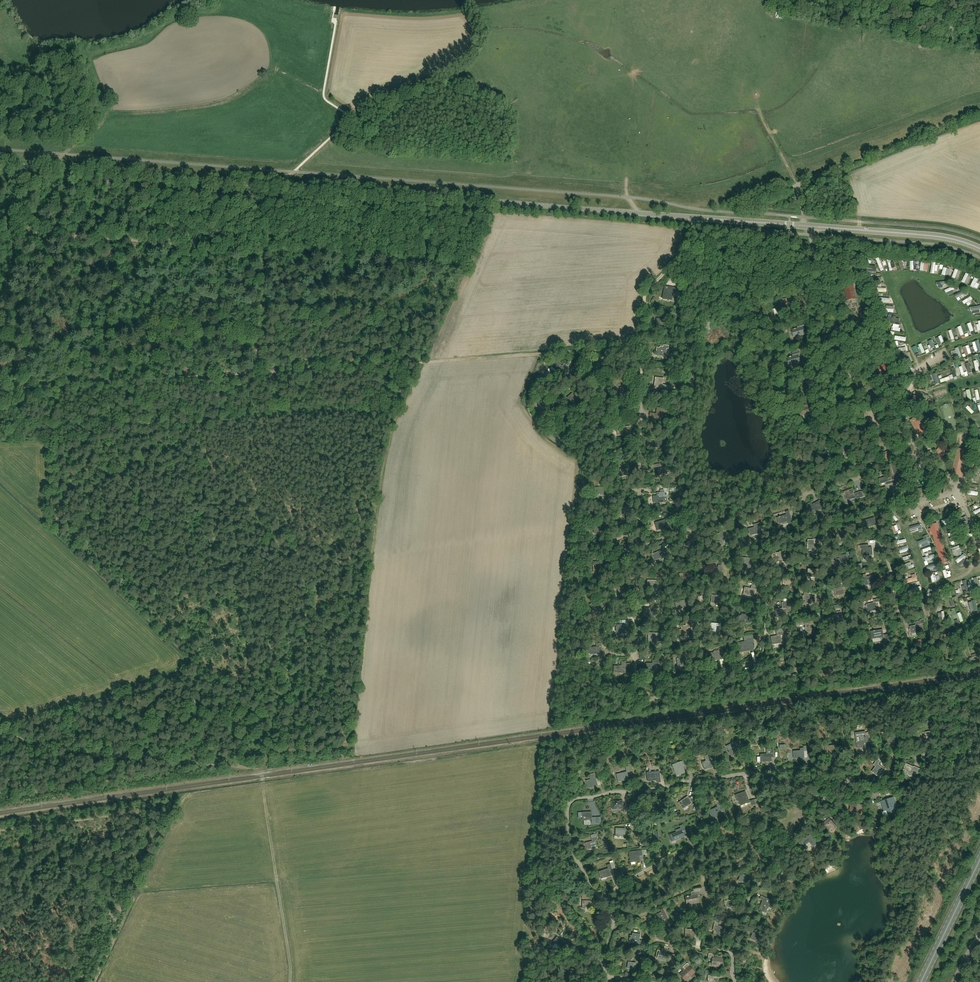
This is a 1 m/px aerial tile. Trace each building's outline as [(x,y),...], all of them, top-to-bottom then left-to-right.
[(672,300),(673,295),(674,287),(665,286),(663,299),(672,300)] [(853,287),(851,295),(848,300),(856,299),(853,287)] [(790,304),(789,301),(788,298),(779,299),(782,306),(779,307),(778,307),(776,308),(778,314),(789,311),(788,305),(790,304)] [(664,316),(664,319),(657,318),(656,327),(666,328),(666,319),(669,320),(670,317),(664,316)] [(804,324),(800,325),(797,326),(798,328),(796,329),(796,328),(794,329),(792,330),(794,336),(805,333),(803,327),(805,326),(804,324)] [(894,333),(902,334),(903,326),(896,326),(895,329),(894,329),(894,333)] [(666,349),(669,349),(669,346),(664,345),(663,348),(657,348),(656,356),(666,357),(666,349)] [(800,352),(795,353),(793,354),(793,356),(792,357),(790,357),(788,358),(789,364),(801,361),(799,355),(801,354),(800,352)] [(600,359),(591,366),(595,371),(604,364),(600,359)] [(562,366),(555,361),(552,367),(561,373),(565,368),(567,370),(569,367),(564,363),(562,366)] [(887,363),(876,369),(879,374),(890,369),(887,363)] [(809,378),(809,379),(807,379),(808,385),(819,382),(818,376),(819,376),(819,373),(814,374),(814,377),(811,378),(810,378),(809,378)] [(654,387),(668,389),(669,386),(663,385),(664,379),(656,377),(654,387)] [(618,397),(626,399),(625,400),(629,401),(630,396),(627,395),(628,389),(620,388),(618,397)] [(567,398),(573,405),(578,401),(572,394),(567,398)] [(544,400),(539,404),(544,412),(549,408),(550,409),(552,407),(548,401),(546,403),(544,400)] [(814,405),(813,402),(812,400),(807,401),(808,407),(805,407),(803,408),(801,409),(803,415),(814,412),(812,406),(814,405)] [(650,416),(664,419),(666,409),(657,408),(656,414),(650,413),(650,416)] [(916,415),(917,417),(913,419),(926,442),(928,444),(934,440),(933,439),(933,438),(919,413),(916,415)] [(616,422),(617,428),(618,436),(624,435),(624,434),(631,433),(630,426),(623,427),(622,421),(623,421),(623,417),(615,418),(615,422),(616,422)] [(574,431),(577,427),(578,425),(576,423),(574,425),(574,426),(572,424),(571,425),(570,424),(569,426),(564,423),(560,428),(568,434),(571,430),(574,431)] [(652,437),(652,440),(655,440),(655,448),(666,447),(665,440),(657,440),(657,437),(652,437)] [(941,445),(937,451),(939,452),(938,453),(944,457),(949,450),(943,446),(943,447),(941,445)] [(850,452),(846,448),(846,447),(846,446),(845,446),(844,446),(843,446),(842,446),(842,447),(841,447),(841,448),(841,449),(841,450),(842,450),(842,451),(843,451),(844,451),(846,453),(843,455),(846,459),(851,455),(849,453),(850,452)] [(888,465),(891,477),(899,474),(895,463),(888,465)] [(655,465),(656,468),(657,468),(658,476),(667,474),(666,467),(661,467),(660,464),(655,465)] [(621,476),(631,475),(630,468),(620,470),(621,476)] [(604,488),(595,487),(591,487),(591,492),(592,492),(592,496),(597,496),(597,494),(604,494),(604,488)] [(846,499),(855,496),(853,489),(844,492),(844,493),(844,494),(845,494),(846,499)] [(654,503),(664,502),(667,502),(666,495),(665,495),(665,492),(657,493),(657,496),(653,496),(654,503)] [(813,505),(812,502),(807,505),(811,512),(815,510),(816,512),(824,507),(821,501),(813,505)] [(620,509),(620,512),(618,513),(618,518),(624,517),(623,515),(630,514),(629,507),(620,509)] [(779,524),(789,521),(789,524),(793,523),(789,511),(786,512),(787,515),(781,517),(781,516),(780,517),(777,518),(779,524)] [(867,528),(876,525),(874,518),(865,520),(867,528)] [(666,529),(666,528),(669,527),(666,519),(655,523),(657,530),(663,529),(663,530),(666,529)] [(604,527),(598,527),(598,524),(592,523),(592,527),(594,527),(594,533),(603,534),(604,527)] [(753,536),(752,535),(759,533),(758,527),(761,526),(760,523),(754,525),(755,528),(748,529),(749,533),(748,534),(749,537),(753,536)] [(948,562),(937,524),(930,525),(942,564),(948,562)] [(914,536),(921,534),(919,527),(913,529),(914,536)] [(848,537),(847,537),(845,530),(836,532),(836,535),(836,536),(837,536),(837,539),(842,538),(843,542),(849,541),(848,537)] [(728,538),(729,540),(732,538),(730,535),(728,536),(726,531),(716,535),(717,539),(717,541),(718,540),(719,542),(728,538)] [(688,551),(696,546),(692,540),(684,545),(685,545),(684,546),(685,547),(685,546),(688,551)] [(808,540),(808,543),(808,550),(813,551),(812,554),(818,555),(818,544),(819,544),(820,540),(808,540)] [(868,544),(861,545),(861,549),(863,549),(863,556),(873,555),(872,547),(869,548),(868,544)] [(655,561),(664,557),(667,556),(662,546),(659,547),(661,551),(652,555),(655,561)] [(932,547),(927,549),(928,551),(925,552),(927,556),(934,553),(932,547)] [(774,561),(785,560),(784,552),(773,553),(774,561)] [(847,565),(845,558),(847,558),(846,554),(839,555),(840,559),(836,560),(837,567),(840,567),(841,567),(841,566),(847,565)] [(739,560),(743,560),(742,567),(740,567),(740,570),(745,570),(746,567),(751,568),(751,558),(739,557),(739,560)] [(967,557),(959,563),(962,567),(970,561),(967,557)] [(603,573),(603,567),(603,562),(594,562),(593,566),(593,573),(603,573)] [(719,565),(719,567),(712,567),(712,572),(714,572),(714,575),(722,575),(722,565),(719,565)] [(908,573),(917,571),(916,565),(907,567),(908,573)] [(691,572),(690,569),(685,570),(685,573),(679,574),(680,580),(690,579),(689,573),(691,572)] [(866,574),(861,575),(861,576),(862,578),(864,578),(866,585),(875,583),(873,576),(867,577),(866,574)] [(844,587),(842,587),(842,585),(840,585),(840,588),(835,589),(836,596),(845,594),(844,587)] [(744,588),(744,589),(743,595),(753,597),(754,589),(757,590),(757,587),(752,586),(751,589),(745,587),(745,588),(744,588)] [(721,604),(721,596),(724,596),(724,593),(719,593),(719,596),(712,595),(711,603),(721,604)] [(803,600),(805,600),(805,603),(815,604),(815,596),(810,596),(810,593),(804,593),(804,596),(803,595),(803,600)] [(879,602),(879,599),(873,600),(874,603),(867,605),(867,606),(866,606),(867,610),(868,609),(869,612),(878,610),(876,602),(879,602)] [(675,602),(677,610),(686,608),(684,600),(675,602)] [(592,612),(601,613),(602,606),(606,606),(607,603),(601,602),(601,603),(599,602),(599,604),(592,603),(591,604),(591,611),(592,612)] [(659,605),(653,605),(653,608),(646,608),(646,616),(655,616),(655,608),(659,608),(659,605)] [(786,608),(783,609),(776,610),(776,611),(775,611),(775,612),(776,612),(777,617),(787,616),(786,608)] [(842,614),(842,615),(841,612),(837,612),(837,615),(833,616),(834,623),(844,622),(842,614)] [(740,622),(750,623),(751,616),(742,614),(740,622)] [(920,620),(921,621),(915,622),(916,625),(910,627),(912,633),(921,631),(919,625),(921,624),(925,623),(924,619),(920,620)] [(815,624),(812,624),(812,621),(809,621),(804,621),(804,620),(796,620),(796,625),(802,625),(806,624),(806,632),(815,632),(815,624)] [(710,631),(720,632),(720,624),(711,623),(710,631)] [(684,629),(678,630),(680,638),(689,636),(687,628),(692,627),(691,624),(684,626),(684,629)] [(616,632),(618,634),(627,634),(627,625),(618,625),(616,627),(616,632)] [(881,639),(881,641),(887,640),(887,634),(884,635),(883,630),(876,631),(876,630),(874,631),(871,632),(873,639),(879,638),(881,639)] [(783,635),(782,632),(777,633),(778,636),(771,637),(772,644),(782,643),(780,635),(783,635)] [(648,633),(648,636),(648,643),(658,643),(658,636),(660,636),(660,633),(648,633)] [(739,644),(740,650),(750,649),(749,643),(754,642),(753,638),(753,635),(744,637),(744,642),(743,642),(743,643),(739,644)] [(596,644),(597,647),(587,648),(588,654),(591,654),(591,655),(600,653),(599,647),(602,646),(601,643),(596,644)] [(710,661),(720,660),(723,659),(722,651),(722,648),(719,648),(719,650),(714,651),(713,653),(709,653),(710,661)] [(687,665),(686,657),(686,655),(681,655),(681,658),(677,659),(678,666),(687,665)] [(656,664),(660,664),(662,664),(662,660),(660,660),(653,660),(653,663),(646,663),(646,671),(656,671),(656,664)] [(626,667),(630,667),(630,664),(621,663),(621,666),(614,666),(614,673),(625,673),(626,667)] [(865,731),(856,732),(857,742),(858,748),(867,747),(867,744),(870,743),(869,735),(866,736),(865,731)] [(895,737),(886,738),(887,745),(896,743),(895,737),(898,736),(898,731),(894,731),(895,737)] [(917,740),(924,739),(925,742),(929,742),(929,738),(927,738),(926,737),(933,736),(932,731),(916,734),(917,740)] [(838,739),(835,739),(836,745),(825,747),(826,753),(837,752),(836,744),(839,744),(838,739)] [(740,753),(737,747),(740,746),(737,741),(735,742),(737,746),(736,746),(732,748),(730,745),(726,747),(732,757),(740,753)] [(805,758),(804,751),(807,751),(807,746),(803,746),(804,748),(801,749),(801,751),(794,751),(794,759),(805,758)] [(767,754),(760,754),(761,762),(771,762),(771,758),(774,758),(774,752),(774,749),(766,749),(767,754)] [(709,754),(711,760),(702,763),(705,770),(714,767),(712,760),(715,759),(713,752),(709,754)] [(684,761),(672,765),(677,776),(686,773),(683,766),(686,765),(684,761)] [(872,772),(875,774),(875,776),(876,776),(878,776),(883,768),(878,765),(880,762),(877,761),(874,765),(876,767),(872,772)] [(904,770),(909,772),(908,775),(913,777),(917,769),(906,764),(904,770)] [(629,780),(627,773),(630,772),(629,767),(626,768),(627,772),(617,775),(618,782),(629,780)] [(648,782),(657,780),(657,783),(661,782),(659,771),(647,773),(648,782)] [(597,773),(594,774),(589,775),(591,780),(586,781),(589,788),(598,786),(596,779),(599,779),(597,773)] [(741,806),(750,803),(746,792),(737,795),(741,806)] [(687,797),(679,803),(683,809),(692,803),(693,805),(696,803),(695,801),(697,799),(694,795),(692,797),(693,798),(690,801),(687,797)] [(884,811),(887,810),(888,814),(898,811),(894,798),(883,801),(884,803),(882,803),(884,811)] [(623,809),(623,811),(623,813),(626,813),(626,806),(623,806),(622,801),(612,802),(613,810),(623,809)] [(647,813),(657,811),(658,813),(661,813),(660,807),(657,808),(656,804),(646,806),(647,813)] [(861,814),(863,808),(861,808),(862,806),(851,804),(850,812),(853,813),(853,811),(858,812),(858,814),(861,814)] [(714,808),(708,811),(712,819),(714,818),(714,817),(721,814),(719,812),(720,811),(717,805),(713,807),(714,808)] [(592,812),(582,813),(582,812),(578,813),(578,818),(582,818),(582,821),(591,820),(591,824),(596,824),(595,818),(592,818),(592,812)] [(828,814),(820,821),(824,826),(826,825),(830,829),(833,826),(835,829),(837,827),(830,819),(831,817),(828,814)] [(676,830),(677,833),(670,835),(672,842),(684,837),(681,832),(685,830),(683,825),(680,826),(680,828),(676,830)] [(799,844),(804,851),(807,849),(805,847),(805,846),(810,841),(815,847),(819,844),(811,834),(801,842),(802,842),(799,844)] [(597,847),(595,841),(598,841),(597,838),(592,839),(592,842),(586,843),(587,849),(597,847)] [(640,861),(639,856),(642,856),(641,851),(629,852),(630,863),(640,861)] [(609,870),(612,869),(610,864),(607,865),(608,869),(599,872),(600,877),(603,876),(604,878),(611,876),(609,870)] [(782,884),(789,876),(785,873),(787,871),(783,867),(781,870),(783,871),(776,880),(782,884)] [(749,878),(748,877),(741,874),(738,881),(742,883),(742,882),(747,884),(749,878)] [(698,901),(697,895),(700,894),(700,891),(697,892),(696,891),(691,892),(691,896),(685,897),(686,904),(698,901)] [(771,901),(766,899),(761,896),(760,899),(763,901),(759,910),(766,913),(771,901)] [(726,904),(726,907),(733,909),(735,902),(727,900),(727,901),(726,904)] [(667,918),(664,911),(663,909),(660,911),(661,913),(655,915),(659,922),(667,918)] [(695,937),(695,930),(698,931),(699,925),(695,925),(695,930),(686,929),(685,937),(695,937)] [(723,937),(725,928),(715,925),(714,931),(717,931),(716,935),(723,937)] [(750,939),(759,942),(762,937),(753,933),(750,939)] [(632,934),(632,936),(630,936),(630,940),(637,941),(636,944),(641,944),(641,941),(639,941),(640,935),(632,934)] [(563,941),(557,937),(553,942),(562,949),(566,944),(569,946),(570,943),(564,939),(563,941)] [(667,953),(668,953),(669,949),(668,949),(668,947),(665,946),(664,948),(662,947),(661,951),(657,950),(655,958),(665,960),(667,953)] [(722,959),(721,958),(721,957),(717,956),(717,958),(712,958),(712,965),(721,966),(722,959)] [(692,972),(688,967),(689,966),(687,963),(682,968),(685,970),(680,975),(684,979),(692,972)] [(560,971),(562,972),(561,977),(573,979),(574,973),(576,973),(576,970),(571,969),(571,972),(566,971),(566,967),(561,966),(560,971)]
